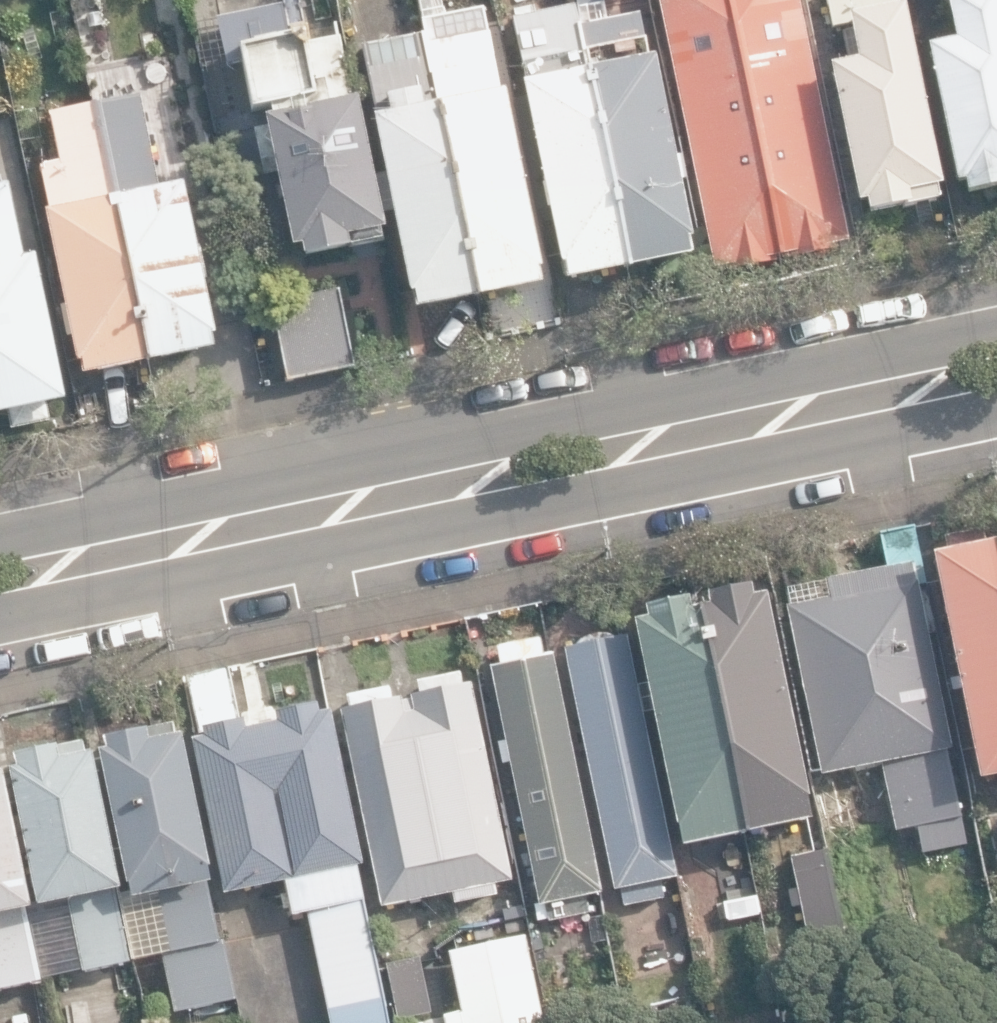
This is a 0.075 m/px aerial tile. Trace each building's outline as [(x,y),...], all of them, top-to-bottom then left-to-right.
[(578,11),(603,6),(602,0),(576,0),(578,11)] [(779,257),(728,0),(657,0),(713,275),(767,265),(766,260),(779,257)] [(779,257),(796,254),(797,259),(829,252),(828,246),(845,243),(796,0),(728,0),(779,257)] [(867,217),(934,203),(931,189),(938,188),(899,0),(826,0),(832,31),(848,28),(855,63),(829,69),(857,206),(864,204),(867,217)] [(964,197),(996,190),(996,0),(944,0),(953,43),(926,49),(954,186),(961,184),(964,197)] [(301,246),(303,258),(347,248),(345,240),(384,231),(341,37),(311,43),(308,29),(291,33),(284,4),(215,19),(226,67),(242,63),(253,113),(269,110),(271,120),(264,121),(292,248),(301,246)] [(629,270),(576,26),(571,27),(566,4),(513,15),(527,83),(521,85),(563,284),(629,270)] [(641,12),(576,26),(629,270),(689,258),(685,241),(690,240),(641,12)] [(362,46),(413,313),(536,289),(487,31),(426,43),(425,35),(362,46)] [(210,336),(214,335),(182,185),(156,191),(148,152),(167,147),(162,122),(144,126),(137,95),(95,104),(149,362),(213,349),(210,336)] [(149,362),(95,104),(49,114),(59,162),(40,166),(50,214),(46,215),(79,365),(82,364),(85,376),(149,362)] [(65,402),(35,258),(24,260),(10,188),(0,190),(0,415),(65,402)] [(274,304),(289,381),(353,369),(337,291),(274,304)] [(785,607),(821,777),(881,765),(895,832),(915,828),(921,854),(965,845),(945,752),(953,750),(918,587),(927,585),(914,526),(879,533),(886,567),(824,580),(828,598),(785,607)] [(978,781),(996,777),(996,542),(985,545),(982,530),(943,538),(946,554),(931,557),(978,781)] [(682,848),(812,820),(763,596),(751,599),(748,586),(705,595),(708,608),(689,612),(687,599),(644,608),(647,621),(633,624),(682,848)] [(564,651),(615,891),(621,890),(625,907),(666,898),(662,881),(674,878),(623,636),(611,639),(610,635),(576,643),(577,648),(564,651)] [(502,663),(490,665),(541,920),(595,910),(592,895),(603,893),(554,653),(544,655),(540,636),(499,644),(502,663)] [(223,895),(285,883),(292,916),(309,912),(332,1022),(389,1022),(357,865),(362,864),(330,711),(317,713),(315,704),(273,713),(276,724),(246,730),(244,720),(238,721),(227,667),(186,676),(199,739),(191,741),(223,895)] [(340,711),(381,908),(452,893),(454,905),(497,896),(494,885),(512,881),(471,684),(461,686),(459,675),(415,684),(417,694),(409,695),(410,701),(401,703),(399,697),(390,699),(388,689),(346,698),(348,710),(340,711)] [(148,895),(174,1013),(234,999),(208,883),(213,882),(180,736),(177,736),(174,722),(103,738),(105,750),(99,751),(132,899),(148,895)] [(69,901),(84,973),(130,964),(115,892),(119,891),(91,753),(61,759),(58,747),(13,757),(16,769),(9,770),(37,908),(69,901)] [(42,981),(0,777),(0,989),(42,981)] [(790,858),(811,950),(845,942),(824,850),(790,858)] [(531,923),(522,884),(504,888),(512,927),(531,923)] [(729,920),(760,913),(757,896),(725,902),(729,920)] [(525,937),(449,951),(460,1011),(444,1014),(446,1022),(540,1022),(525,937)] [(385,967),(392,1000),(420,995),(413,962),(385,967)]
